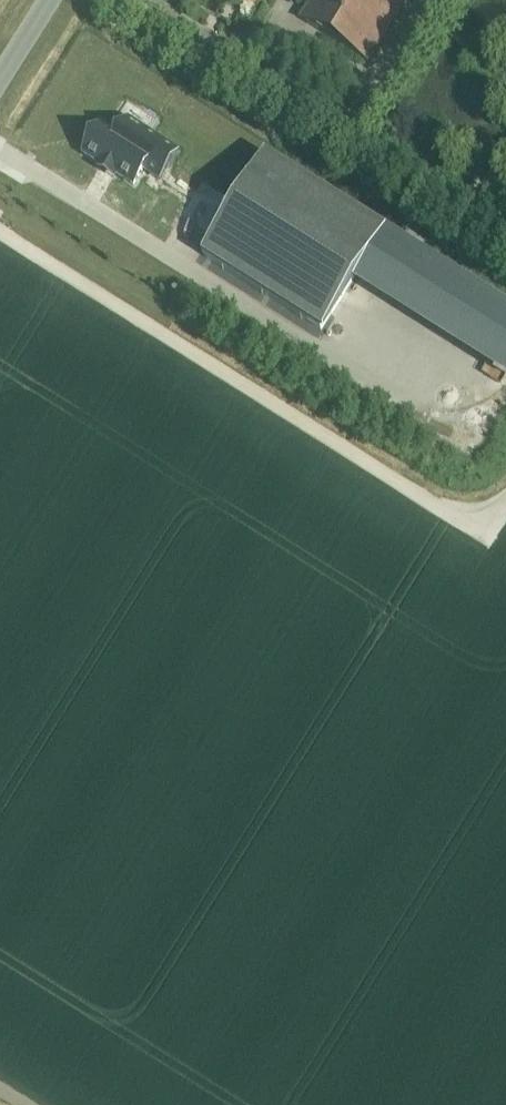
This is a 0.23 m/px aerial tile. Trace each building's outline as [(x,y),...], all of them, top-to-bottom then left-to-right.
[(300,18),(366,60),(404,0),(311,0),(300,18)] [(101,125),(83,153),(133,185),(143,170),(159,180),(177,152),(128,121),(118,136),(101,125)] [(204,257),(320,330),(383,230),(268,157),(204,257)]
